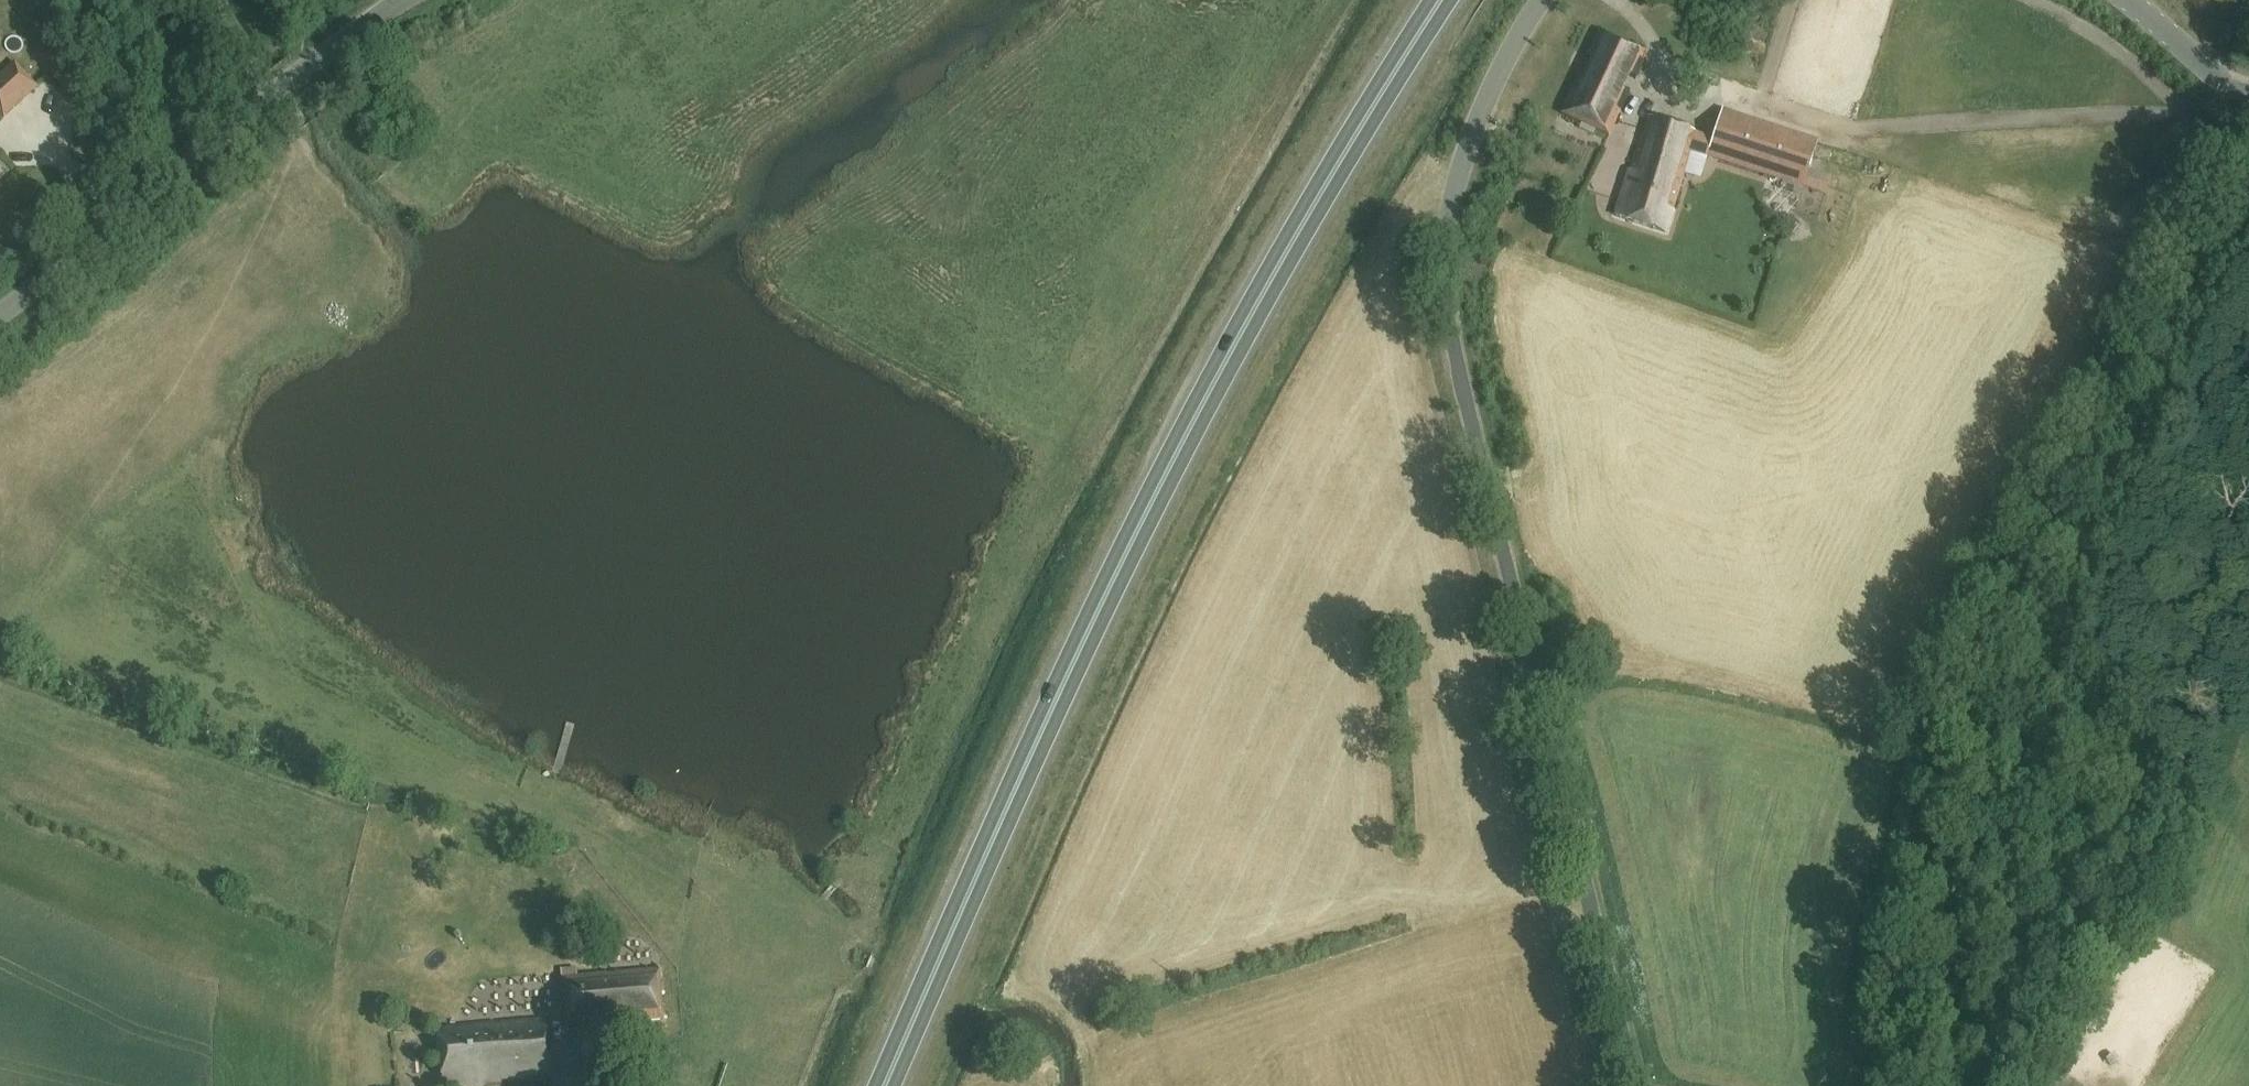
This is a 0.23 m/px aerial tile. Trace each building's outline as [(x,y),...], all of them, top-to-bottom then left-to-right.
[(1645,53),(1597,32),(1585,58),(1589,60),(1582,75),(1579,73),(1560,116),(1608,138),(1627,95),(1620,91),(1626,76),(1633,80),(1645,53)] [(4,117),(37,87),(14,63),(0,76),(0,113),(4,117)] [(1802,188),(1816,144),(1722,113),(1713,139),(1646,117),(1630,173),(1629,172),(1616,218),(1666,233),(1679,189),(1690,151),(1802,188)] [(1015,837),(1021,815),(1010,811),(1004,833),(1015,837)] [(565,1027),(581,1026),(581,1027),(607,1025),(606,1015),(621,1014),(622,1024),(663,1021),(660,971),(577,977),(577,978),(562,979),(565,1027)] [(549,1075),(544,1021),(538,1022),(437,1029),(441,1085),(454,1085),(477,1084),(477,1081),(549,1075)]
